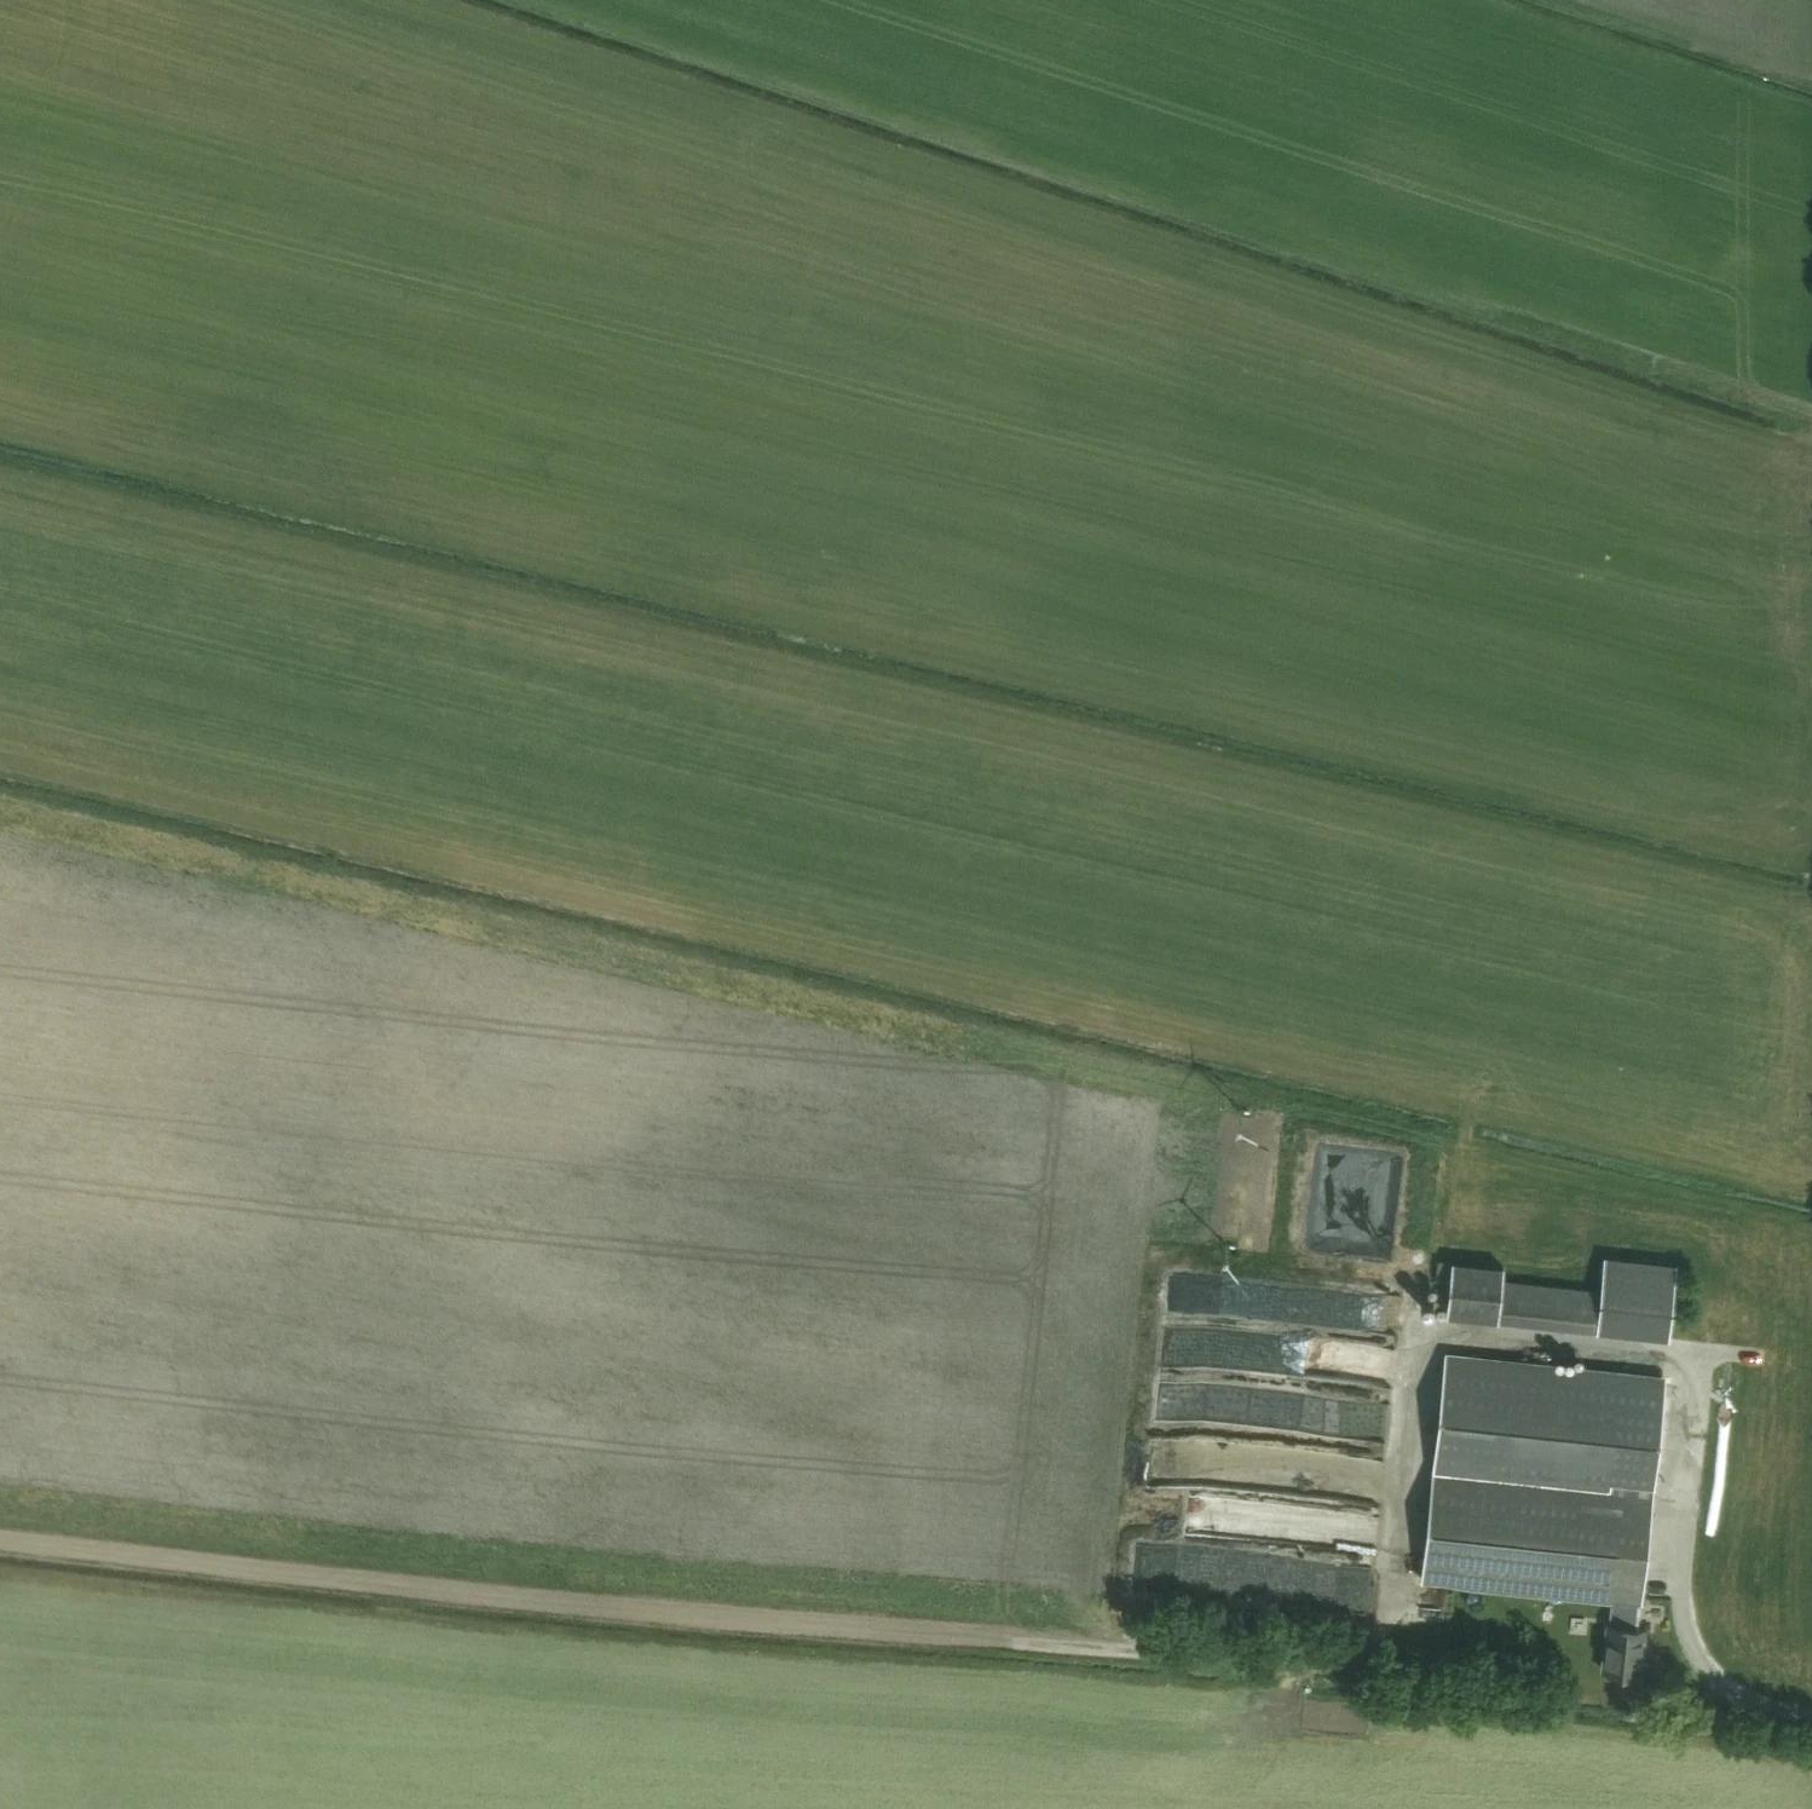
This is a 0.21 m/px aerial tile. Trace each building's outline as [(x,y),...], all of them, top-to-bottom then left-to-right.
[(1511,1258),(1458,1254),(1453,1311),(1677,1330),(1683,1256),(1609,1250),(1606,1282),(1509,1274),(1511,1258)] [(1239,1292),(1223,1288),(1219,1306),(1235,1310),(1239,1292)] [(1445,1358),(1434,1468),(1605,1486),(1606,1476),(1608,1476),(1654,1481),(1665,1372),(1446,1349),(1445,1358)] [(1246,1447),(1249,1470),(1268,1467),(1265,1445),(1246,1447)] [(1642,1601),(1654,1481),(1608,1476),(1606,1476),(1605,1486),(1434,1468),(1422,1578),(1612,1598),(1610,1623),(1607,1623),(1603,1668),(1642,1672),(1647,1627),(1636,1626),(1638,1601),(1642,1601)] [(1356,1515),(1353,1547),(1380,1549),(1382,1517),(1356,1515)]
